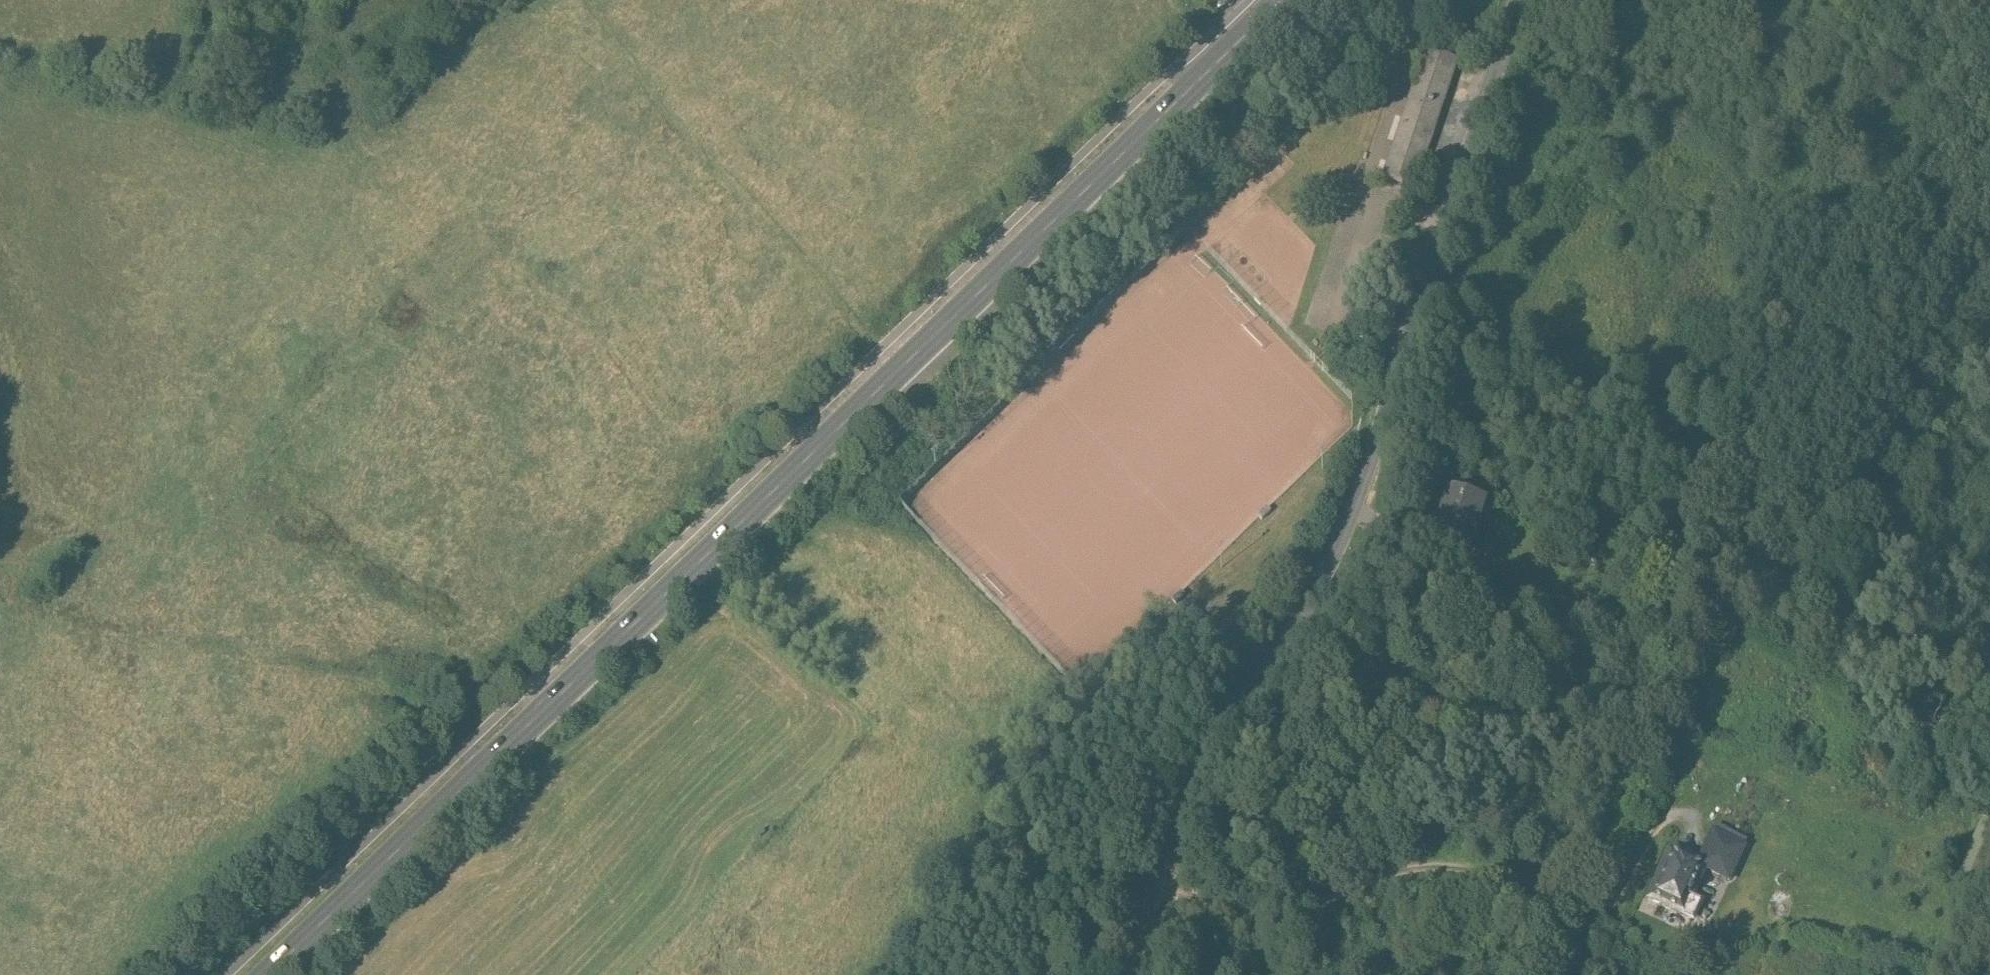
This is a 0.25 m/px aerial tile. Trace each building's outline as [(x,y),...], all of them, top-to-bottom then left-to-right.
[(1405,119),(1385,179),(1413,188),(1456,61),(1428,51),(1416,88),(1422,90),(1411,122),(1405,119)] [(1485,503),(1450,492),(1435,537),(1456,544),(1469,549),(1470,548),(1485,503)] [(1699,860),(1710,865),(1706,875),(1729,885),(1746,846),(1711,831),(1699,860)] [(1699,860),(1671,848),(1648,901),(1695,922),(1703,903),(1695,900),(1706,875),(1710,865),(1699,860)]
